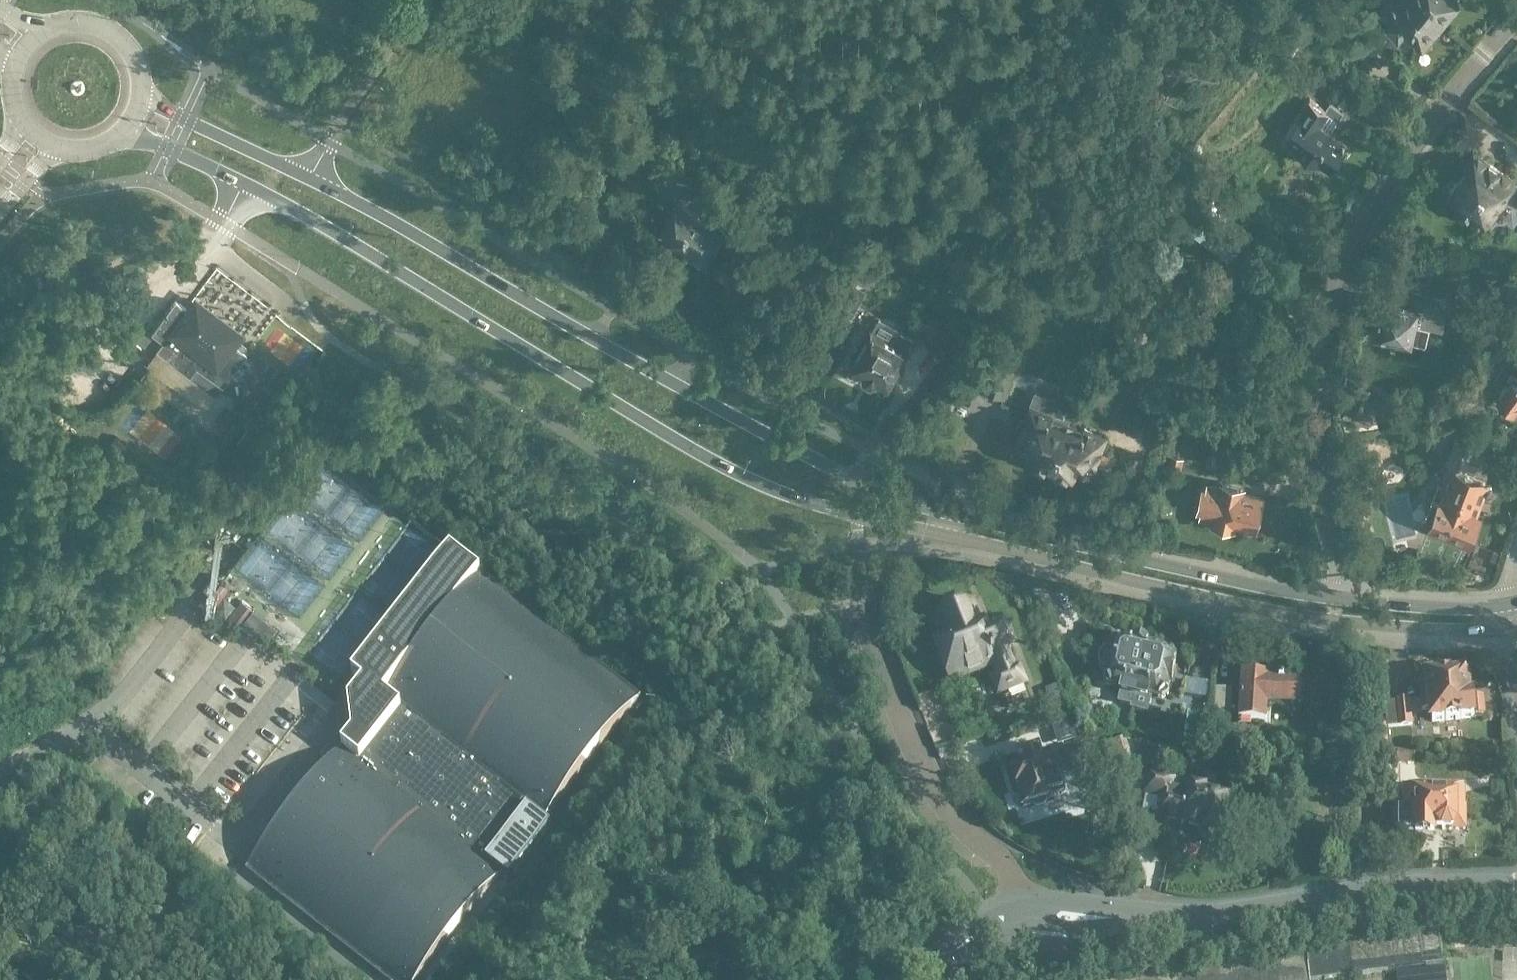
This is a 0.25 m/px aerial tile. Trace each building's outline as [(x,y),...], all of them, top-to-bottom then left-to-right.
[(1417,0),(1396,0),(1394,2),(1392,0),(1388,0),(1381,8),(1381,9),(1375,17),(1407,45),(1417,33),(1423,39),(1426,35),(1431,35),(1438,27),(1437,23),(1440,20),(1417,0)] [(1440,20),(1442,17),(1446,17),(1453,9),(1453,5),(1455,1),(1454,0),(1417,0),(1440,20)] [(1353,62),(1369,42),(1348,24),(1332,43),(1353,62)] [(1326,95),(1343,107),(1356,88),(1339,76),(1326,95)] [(1312,80),(1306,89),(1318,98),(1324,88),(1312,80)] [(1284,135),(1331,166),(1347,141),(1318,122),(1325,112),(1339,121),(1344,112),(1330,102),(1326,108),(1309,97),(1293,122),(1284,135)] [(1483,224),(1484,221),(1486,221),(1487,220),(1490,216),(1493,219),(1505,202),(1516,185),(1516,181),(1474,150),(1464,164),(1468,167),(1448,194),(1459,201),(1455,208),(1455,211),(1462,216),(1470,215),(1483,224)] [(667,173),(657,193),(663,196),(661,199),(674,206),(660,231),(687,247),(685,251),(707,263),(725,231),(722,229),(725,222),(683,198),(685,196),(688,198),(694,187),(667,173)] [(1393,262),(1409,266),(1411,258),(1395,254),(1393,262)] [(1411,341),(1411,339),(1426,343),(1429,328),(1442,330),(1449,297),(1403,287),(1400,301),(1382,297),(1374,332),(1411,341)] [(189,375),(215,394),(246,352),(234,343),(231,341),(237,333),(195,301),(189,309),(175,299),(151,332),(162,341),(156,349),(189,375)] [(898,331),(891,341),(871,330),(852,365),(865,372),(866,376),(872,379),(876,378),(889,385),(914,340),(898,331)] [(1514,404),(1516,401),(1516,357),(1511,352),(1496,373),(1506,380),(1497,391),(1514,404)] [(979,360),(968,388),(981,394),(982,390),(1005,398),(1015,373),(1018,363),(996,354),(992,364),(979,360)] [(1347,376),(1342,387),(1353,392),(1344,411),(1357,417),(1365,398),(1375,402),(1383,386),(1360,378),(1358,381),(1347,376)] [(1449,392),(1455,410),(1480,401),(1474,383),(1449,392)] [(1068,420),(1074,405),(1035,389),(1029,403),(1023,417),(1021,416),(1015,432),(1020,434),(1015,444),(1030,450),(1027,457),(1031,459),(1033,463),(1042,467),(1046,465),(1050,466),(1068,420)] [(149,408),(131,427),(164,458),(182,438),(149,408)] [(1068,420),(1050,466),(1053,468),(1055,472),(1065,476),(1069,474),(1073,475),(1076,468),(1090,474),(1106,432),(1084,423),(1083,426),(1068,420)] [(1430,524),(1468,540),(1479,514),(1477,513),(1485,493),(1488,494),(1492,492),(1493,488),(1492,484),(1489,483),(1491,478),(1469,469),(1472,460),(1480,464),(1486,448),(1478,445),(1481,439),(1475,436),(1468,433),(1467,433),(1467,434),(1462,432),(1452,458),(1458,460),(1448,483),(1440,480),(1426,517),(1424,519),(1423,521),(1423,523),(1424,525),(1426,526),(1427,526),(1430,524)] [(1169,463),(1181,466),(1183,458),(1171,455),(1169,463)] [(1204,489),(1200,507),(1204,508),(1203,514),(1215,517),(1214,520),(1233,524),(1234,521),(1254,525),(1261,496),(1242,491),(1243,487),(1222,483),(1221,486),(1209,484),(1208,489),(1204,489)] [(246,870),(260,882),(386,979),(417,979),(501,872),(509,878),(551,825),(544,819),(640,695),(480,570),(446,543),(444,546),(353,662),(352,664),(363,672),(359,677),(348,691),(351,712),(353,732),(342,746),(249,866),(248,867),(246,870)] [(227,571),(205,599),(257,640),(281,612),(227,571)] [(937,647),(907,659),(921,692),(950,680),(992,663),(998,677),(991,679),(997,693),(1023,682),(1017,668),(1013,670),(1005,650),(1010,648),(1003,630),(984,638),(977,622),(970,625),(964,608),(936,620),(942,636),(934,639),(937,647)] [(1098,656),(1097,661),(1097,667),(1105,671),(1107,671),(1106,674),(1103,676),(1102,679),(1106,685),(1110,686),(1113,684),(1122,686),(1120,692),(1117,704),(1132,707),(1134,696),(1144,653),(1142,652),(1144,646),(1146,647),(1147,644),(1133,640),(1132,643),(1122,641),(1120,638),(1117,638),(1111,641),(1110,644),(1113,647),(1111,651),(1110,650),(1103,650),(1098,656)] [(1132,707),(1131,710),(1148,715),(1152,700),(1145,699),(1147,692),(1155,694),(1156,697),(1160,698),(1166,694),(1166,688),(1167,682),(1170,682),(1174,669),(1170,668),(1172,661),(1174,660),(1175,656),(1171,651),(1168,650),(1165,651),(1146,647),(1144,646),(1142,652),(1144,653),(1134,696),(1132,707)] [(1267,677),(1267,673),(1241,672),(1239,720),(1266,721),(1267,701),(1300,703),(1301,679),(1267,677)] [(1427,679),(1419,679),(1422,710),(1430,709),(1432,721),(1459,719),(1459,718),(1474,717),(1474,716),(1483,715),(1482,697),(1472,698),(1472,697),(1469,697),(1467,682),(1462,678),(1450,679),(1449,675),(1427,677),(1427,679)] [(1209,712),(1231,714),(1233,687),(1213,685),(1209,712)] [(1410,699),(1385,701),(1387,726),(1413,724),(1410,699)] [(622,724),(629,730),(635,722),(628,716),(622,724)] [(1389,749),(1386,723),(1372,724),(1375,750),(1389,749)] [(1099,742),(1106,767),(1129,760),(1122,735),(1099,742)] [(1398,749),(1397,764),(1414,765),(1415,750),(1398,749)] [(1010,769),(1022,808),(1065,794),(1059,776),(1056,777),(1050,757),(1040,760),(1037,750),(1019,756),(1021,763),(1016,765),(1016,767),(1010,769)] [(1157,810),(1156,815),(1180,821),(1180,822),(1203,828),(1201,833),(1217,837),(1218,832),(1221,832),(1230,797),(1149,776),(1144,794),(1146,795),(1144,806),(1157,810)] [(1399,793),(1399,832),(1434,832),(1434,831),(1465,830),(1464,812),(1463,812),(1463,795),(1433,796),(1433,793),(1399,793)] [(1398,939),(1376,942),(1379,971),(1401,969),(1398,939)] [(1376,942),(1354,945),(1357,974),(1379,971),(1376,942)] [(1354,945),(1331,947),(1334,977),(1357,974),(1354,945)] [(1331,947),(1309,950),(1311,979),(1334,977),(1331,947)] [(1287,953),(1290,979),(1307,979),(1309,979),(1311,979),(1309,950),(1287,953)] [(1265,955),(1267,979),(1290,979),(1287,953),(1265,955)] [(1242,958),(1245,979),(1267,979),(1265,955),(1242,958)] [(1221,961),(1222,979),(1245,979),(1242,958),(1221,961)] [(27,976),(31,979),(51,979),(58,972),(51,966),(45,959),(27,976)] [(1199,963),(1200,979),(1222,979),(1221,961),(1199,963)] [(1132,971),(1133,979),(1156,979),(1155,969),(1132,971)] [(1110,974),(1111,979),(1133,979),(1132,971),(1110,974)]
